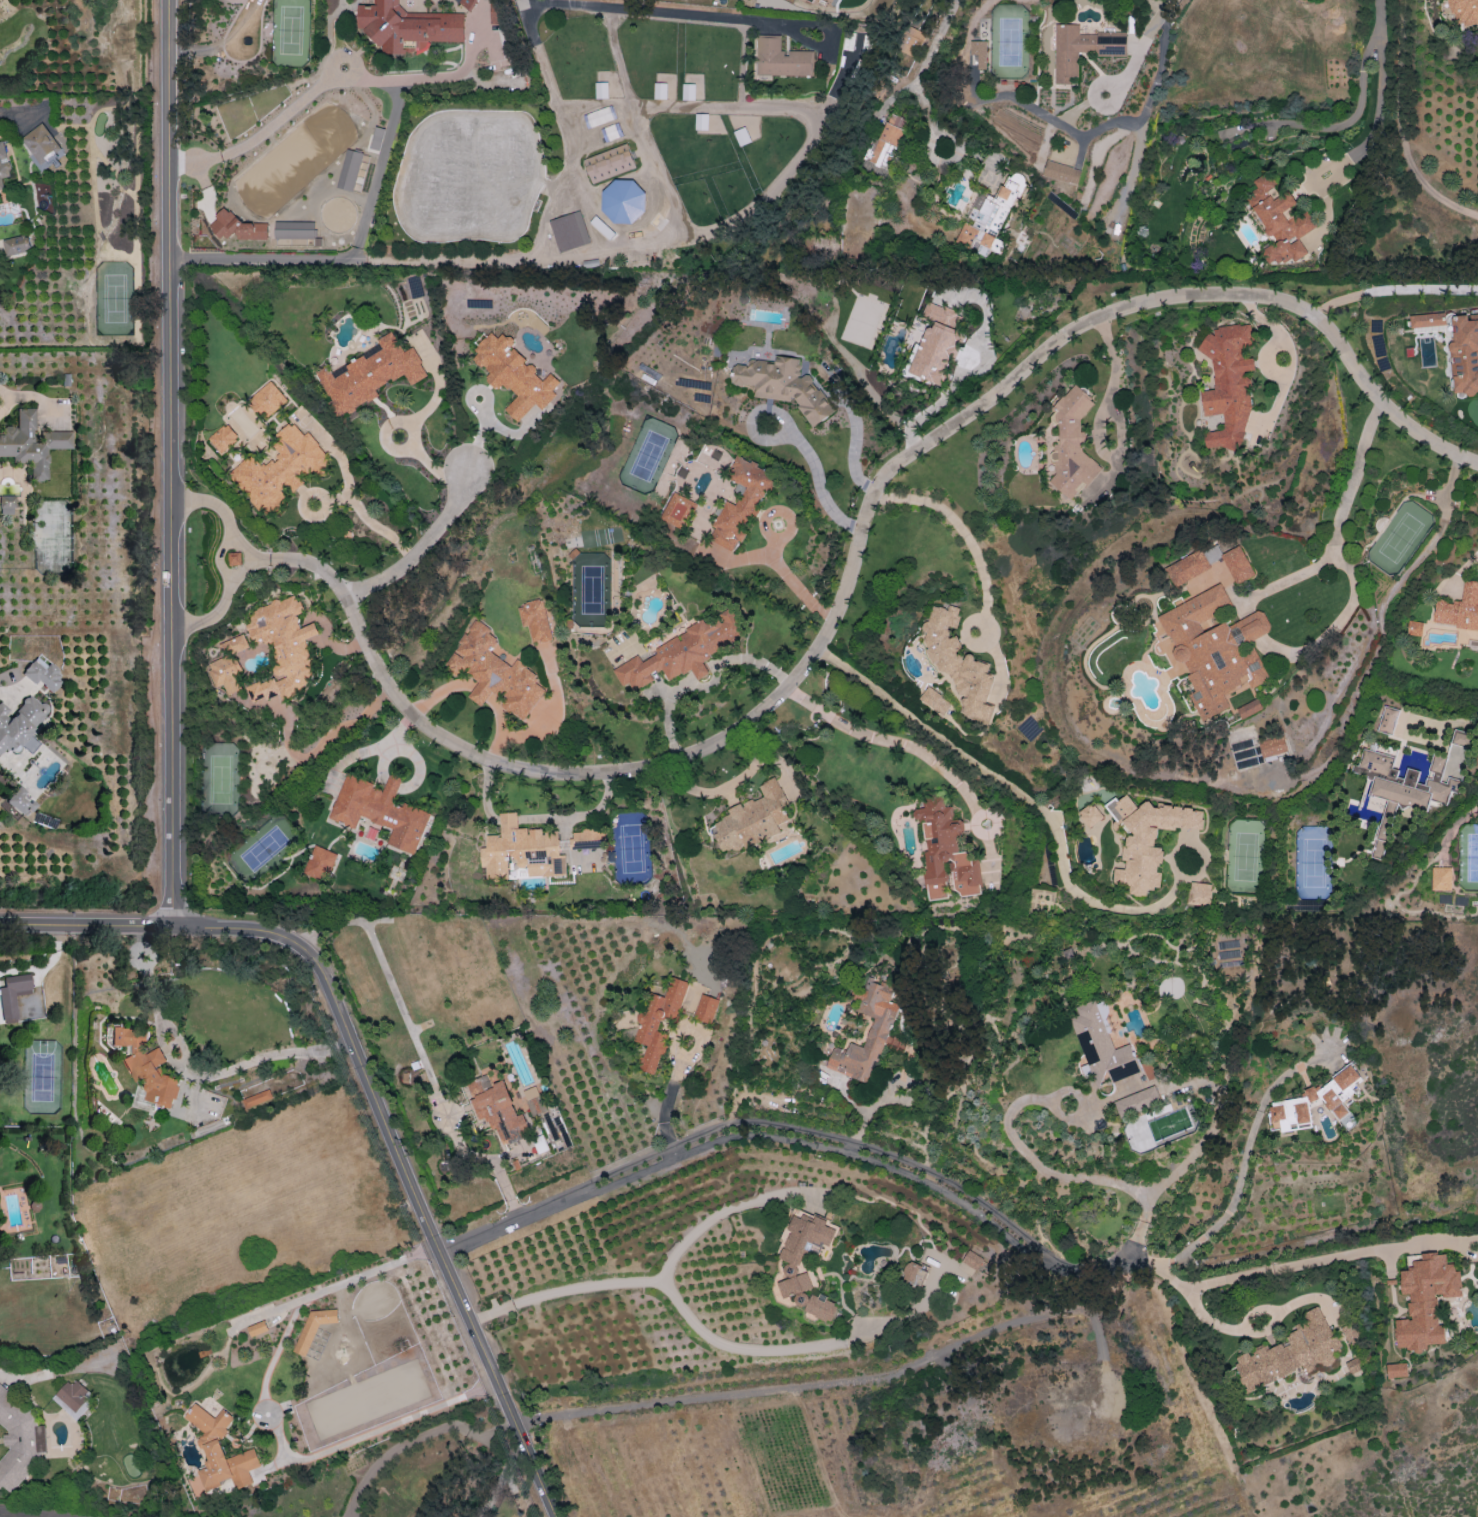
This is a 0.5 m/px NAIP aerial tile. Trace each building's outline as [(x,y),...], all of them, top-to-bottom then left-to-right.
[(429,13),(424,18),(406,18),(406,12),(398,4),(398,0),(373,0),(378,5),(358,5),(358,28),(362,28),(379,46),(383,46),(390,54),(404,54),(404,41),(416,41),(416,53),(423,53),(436,41),(464,41),(464,13),(429,13)] [(490,24),(502,24),(501,0),(498,0),(489,0),(490,24)] [(1477,26),(1477,0),(1450,0),(1456,30),(1477,26)] [(1126,33),(1079,33),(1079,24),(1055,24),(1055,84),(1070,84),(1070,78),(1078,78),(1078,55),(1126,55),(1126,33)] [(896,49),(915,58),(926,33),(907,25),(896,49)] [(813,50),(783,50),(783,37),(757,37),(757,75),(813,75),(813,50)] [(987,40),(970,41),(971,54),(978,54),(978,69),(987,69),(987,40)] [(666,84),(655,83),(654,98),(666,99),(666,84)] [(695,100),(695,84),(683,84),(682,100),(695,100)] [(583,116),(588,129),(616,118),(611,105),(583,116)] [(878,140),(872,137),(862,160),(886,170),(907,120),(890,113),(878,140)] [(708,114),(695,114),(695,130),(708,130),(708,114)] [(18,139),(37,169),(63,153),(44,122),(18,139)] [(4,188),(2,178),(11,176),(4,140),(0,141),(0,188),(4,188)] [(592,184),(636,168),(627,143),(583,159),(592,184)] [(353,191),(363,153),(347,149),(336,187),(353,191)] [(1042,175),(1076,186),(1081,170),(1047,159),(1042,175)] [(1021,179),(1017,178),(1018,177),(1008,173),(998,199),(987,194),(985,198),(977,194),(966,221),(964,221),(955,243),(989,257),(1021,179)] [(1249,203),(1264,228),(1265,232),(1272,244),(1262,250),(1263,255),(1268,265),(1297,259),(1307,253),(1298,238),(1316,227),(1307,211),(1300,215),(1287,218),(1284,212),(1297,204),(1288,190),(1274,198),(1271,199),(1269,188),(1275,184),(1269,173),(1263,174),(1252,181),(1256,188),(1247,193),(1249,203)] [(605,189),(604,222),(644,223),(645,189),(636,189),(636,180),(611,179),(611,189),(605,189)] [(590,243),(580,211),(549,221),(560,253),(590,243)] [(315,221),(275,222),(275,239),(315,238),(315,221)] [(32,251),(28,234),(3,239),(6,256),(32,251)] [(910,374),(944,386),(964,332),(956,329),(962,314),(928,301),(922,317),(931,320),(910,374)] [(1446,313),(1410,315),(1410,327),(1446,326),(1446,313)] [(1477,392),(1477,314),(1477,320),(1468,320),(1468,315),(1450,316),(1454,394),(1477,392)] [(1249,446),(1244,388),(1251,387),(1250,373),(1254,372),(1253,358),(1243,359),(1242,348),(1253,347),(1251,324),(1215,327),(1215,333),(1202,334),(1203,355),(1212,354),(1215,390),(1201,391),(1203,416),(1222,414),(1223,430),(1204,432),(1205,450),(1249,446)] [(339,416),(379,396),(376,388),(405,374),(410,384),(428,376),(413,347),(403,352),(393,331),(377,339),(382,349),(376,351),(375,349),(345,364),(348,371),(334,378),(328,366),(317,371),(339,416)] [(543,381),(533,373),(536,370),(526,361),(527,360),(511,346),(514,343),(502,333),(498,338),(491,332),(471,355),(490,373),(485,378),(497,389),(503,383),(517,396),(505,409),(518,422),(534,404),(541,411),(556,394),(552,391),(560,382),(550,373),(543,381)] [(812,427),(835,412),(811,376),(799,375),(800,358),(777,356),(777,360),(774,362),(749,360),(748,365),(738,364),(733,367),(732,384),(744,385),(746,384),(755,385),(754,397),(789,400),(793,398),(812,427)] [(287,400),(270,380),(248,401),(265,420),(287,400)] [(1102,468),(1082,450),(1080,443),(1086,441),(1084,433),(1080,429),(1078,421),(1095,402),(1075,384),(1056,404),(1057,410),(1050,418),(1056,424),(1061,443),(1059,443),(1050,452),(1056,473),(1049,481),(1069,500),(1084,484),(1088,483),(1102,468)] [(12,457),(12,464),(30,464),(30,482),(47,482),(47,450),(71,450),(71,432),(40,432),(40,442),(34,442),(34,428),(35,424),(35,410),(16,410),(17,429),(13,428),(0,428),(0,457),(12,457)] [(208,439),(221,454),(239,438),(226,423),(208,439)] [(313,431),(304,435),(294,423),(284,428),(277,434),(279,440),(274,444),(278,454),(268,462),(261,466),(253,456),(245,459),(229,472),(231,478),(248,496),(251,501),(262,515),(279,508),(282,505),(281,501),(286,497),(284,493),(303,484),(304,483),(302,478),(329,469),(313,431)] [(734,553),(745,531),(744,531),(760,501),(761,501),(767,491),(772,493),(780,477),(738,456),(727,477),(745,487),(736,506),(726,501),(713,527),(715,529),(709,540),(734,553)] [(683,498),(684,496),(672,491),(661,521),(686,530),(697,503),(683,498)] [(14,496),(0,496),(0,515),(14,515),(14,496)] [(1165,568),(1174,587),(1212,569),(1209,563),(1223,557),(1236,584),(1254,575),(1240,545),(1222,554),(1217,543),(1165,568)] [(241,552),(228,552),(229,565),(241,565),(241,552)] [(1477,630),(1477,582),(1464,581),(1461,603),(1436,599),(1433,625),(1477,630)] [(1156,616),(1179,661),(1182,659),(1189,674),(1186,675),(1195,693),(1190,695),(1203,722),(1231,707),(1226,698),(1268,677),(1251,642),(1272,631),(1261,609),(1226,627),(1224,621),(1204,631),(1199,621),(1232,605),(1221,584),(1156,616)] [(247,686),(251,702),(265,698),(266,698),(285,693),(286,694),(307,689),(309,650),(306,638),(319,635),(315,623),(300,627),(299,625),(300,611),(296,596),(255,608),(255,617),(246,619),(253,643),(272,644),(279,668),(273,669),(276,678),(247,686)] [(517,605),(522,627),(528,626),(532,644),(552,639),(543,599),(517,605)] [(957,654),(960,646),(958,639),(950,636),(948,627),(957,625),(960,616),(958,607),(949,605),(948,609),(932,605),(925,633),(933,669),(952,674),(955,691),(961,698),(963,705),(960,714),(990,721),(994,706),(985,704),(992,674),(986,673),(989,664),(974,660),(973,654),(963,656),(957,654)] [(745,632),(729,608),(706,624),(702,618),(655,651),(656,653),(643,662),(637,654),(613,671),(623,686),(628,683),(635,692),(654,678),(652,675),(661,669),(670,681),(689,668),(697,681),(709,672),(702,662),(745,632)] [(524,720),(543,691),(536,680),(539,674),(516,660),(512,665),(491,651),(499,639),(494,637),(488,626),(476,619),(467,633),(464,635),(444,668),(457,676),(463,671),(479,681),(468,698),(482,706),(487,698),(500,690),(505,697),(501,704),(513,712),(515,715),(524,720)] [(1422,636),(1422,622),(1408,621),(1407,635),(1422,636)] [(219,644),(225,657),(207,664),(216,687),(224,684),(228,695),(241,690),(235,674),(240,672),(232,653),(249,647),(244,634),(219,644)] [(52,694),(60,685),(57,682),(63,675),(51,664),(48,668),(36,658),(21,674),(34,686),(38,681),(52,694)] [(951,705),(929,686),(919,697),(941,716),(951,705)] [(2,748),(13,756),(48,709),(28,695),(14,714),(0,704),(0,751),(2,748)] [(1263,708),(1258,698),(1237,708),(1242,719),(1263,708)] [(1376,731),(1391,735),(1398,710),(1384,705),(1376,731)] [(1450,749),(1466,752),(1470,733),(1454,730),(1450,749)] [(1286,752),(1283,736),(1258,742),(1261,757),(1286,752)] [(1447,803),(1451,783),(1441,781),(1447,756),(1432,753),(1425,785),(1417,783),(1420,771),(1415,770),(1402,771),(1392,769),(1395,756),(1363,749),(1358,770),(1373,777),(1369,795),(1386,799),(1372,857),(1382,859),(1383,853),(1383,846),(1388,843),(1396,803),(1427,810),(1429,800),(1445,803),(1447,803)] [(329,819),(356,829),(359,817),(392,828),(387,844),(415,854),(429,812),(403,803),(401,807),(392,804),(402,777),(389,773),(384,787),(345,774),(329,819)] [(722,853),(743,844),(745,849),(781,833),(777,824),(788,819),(783,807),(788,805),(776,778),(758,785),(763,795),(728,810),(730,815),(714,823),(718,831),(713,833),(722,853)] [(6,802),(25,818),(38,803),(19,787),(6,802)] [(927,899),(947,898),(953,881),(959,895),(981,894),(979,860),(970,860),(970,851),(957,852),(956,836),(966,831),(966,830),(962,819),(954,819),(953,806),(945,807),(945,803),(941,795),(934,798),(923,799),(924,808),(913,809),(913,820),(924,819),(926,852),(924,852),(927,899)] [(1156,830),(1203,828),(1202,806),(1160,808),(1150,800),(1134,808),(1130,797),(1117,798),(1110,801),(1126,838),(1123,839),(1124,862),(1127,869),(1113,869),(1114,886),(1129,885),(1129,895),(1147,895),(1147,892),(1161,885),(1160,877),(1156,867),(1163,863),(1162,847),(1155,848),(1152,841),(1157,839),(1156,830)] [(1077,815),(1088,828),(1103,816),(1092,803),(1077,815)] [(566,875),(565,855),(559,855),(559,832),(542,832),(542,829),(528,829),(528,828),(518,828),(517,812),(500,813),(500,835),(486,835),(487,847),(480,848),(481,867),(486,867),(487,881),(508,880),(508,860),(517,860),(517,868),(527,868),(528,876),(566,875)] [(303,873),(326,882),(337,854),(315,845),(303,873)] [(1451,890),(1452,867),(1432,867),(1432,890),(1451,890)] [(1211,883),(1189,882),(1188,904),(1211,905),(1211,883)] [(3,1023),(18,1021),(15,997),(32,995),(30,974),(3,978),(5,988),(0,989),(0,1003),(3,1023)] [(688,982),(671,976),(665,997),(649,992),(639,1022),(640,1022),(634,1041),(647,1045),(639,1069),(656,1074),(668,1034),(656,1031),(661,1016),(676,1021),(688,982)] [(869,1083),(883,1044),(899,1049),(902,1040),(888,1035),(898,1005),(888,1002),(893,988),(863,978),(852,1010),(874,1017),(863,1047),(850,1042),(847,1051),(834,1046),(826,1068),(869,1083)] [(693,1018),(710,1024),(719,1000),(701,994),(693,1018)] [(1140,1072),(1131,1044),(1112,1050),(1096,1000),(1069,1009),(1092,1081),(1110,1075),(1112,1081),(1140,1072)] [(175,1105),(177,1078),(161,1076),(156,1066),(166,1062),(159,1047),(148,1052),(145,1052),(146,1036),(144,1031),(114,1028),(112,1046),(129,1048),(133,1055),(123,1059),(134,1082),(144,1078),(145,1080),(145,1090),(145,1092),(144,1103),(175,1105)] [(1320,1097),(1339,1120),(1349,1111),(1342,1101),(1352,1093),(1351,1086),(1362,1078),(1350,1064),(1317,1091),(1312,1085),(1305,1091),(1306,1097),(1276,1101),(1268,1108),(1271,1129),(1278,1128),(1281,1132),(1304,1128),(1310,1123),(1307,1103),(1314,1101),(1320,1097)] [(505,1080),(491,1084),(489,1075),(466,1082),(477,1119),(486,1116),(490,1129),(498,1127),(504,1145),(527,1138),(525,1131),(531,1129),(526,1113),(516,1116),(505,1080)] [(531,1117),(546,1112),(538,1086),(523,1090),(531,1117)] [(1113,1101),(1120,1118),(1161,1103),(1155,1086),(1113,1101)] [(272,1098),(268,1089),(242,1100),(245,1109),(272,1098)] [(839,1226),(818,1217),(812,1217),(803,1213),(802,1216),(794,1215),(790,1225),(783,1224),(781,1252),(779,1258),(788,1262),(784,1271),(783,1274),(780,1274),(779,1296),(795,1297),(795,1304),(805,1308),(805,1311),(831,1322),(838,1305),(827,1301),(825,1300),(812,1295),(807,1295),(808,1290),(809,1269),(800,1265),(809,1243),(830,1245),(839,1226)] [(962,1260),(988,1277),(994,1267),(968,1250),(962,1260)] [(1436,1297),(1460,1296),(1458,1263),(1446,1264),(1446,1253),(1421,1254),(1421,1260),(1412,1261),(1412,1270),(1400,1271),(1401,1294),(1408,1294),(1409,1319),(1396,1320),(1397,1350),(1427,1349),(1426,1344),(1445,1343),(1444,1324),(1438,1325),(1436,1297)] [(902,1282),(922,1286),(927,1266),(906,1261),(902,1282)] [(313,1305),(293,1351),(305,1357),(321,1320),(334,1325),(337,1316),(313,1305)] [(1248,1392),(1339,1350),(1319,1306),(1300,1314),(1305,1324),(1282,1335),(1285,1341),(1267,1350),(1265,1346),(1233,1360),(1248,1392)] [(268,1331),(265,1321),(248,1326),(250,1336),(268,1331)] [(1361,1370),(1356,1358),(1345,1363),(1350,1374),(1361,1370)] [(1387,1378),(1407,1376),(1406,1362),(1386,1365),(1387,1378)] [(72,1417),(93,1395),(74,1377),(53,1399),(72,1417)] [(9,1431),(3,1437),(4,1443),(9,1448),(0,1459),(0,1487),(1,1486),(11,1493),(29,1471),(29,1469),(36,1460),(36,1452),(46,1452),(44,1425),(36,1425),(35,1415),(0,1385),(0,1423),(9,1431)] [(204,1490),(219,1486),(225,1476),(231,1481),(234,1490),(250,1485),(246,1470),(260,1466),(255,1449),(225,1457),(220,1441),(228,1430),(227,1427),(234,1417),(222,1409),(215,1418),(195,1403),(184,1418),(203,1432),(197,1441),(198,1446),(205,1451),(208,1460),(202,1469),(198,1470),(204,1490)]
